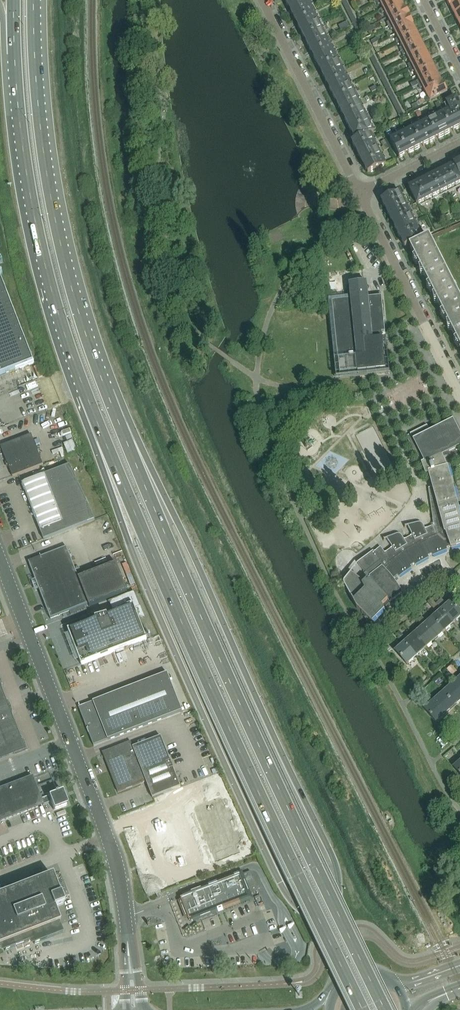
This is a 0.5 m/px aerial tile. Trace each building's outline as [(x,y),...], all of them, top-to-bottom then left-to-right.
[(386,165),(371,134),(374,132),(309,0),(285,0),(356,141),(352,143),(366,172),(371,173),(386,165)] [(358,24),(346,0),(341,0),(360,39),(364,37),(358,24)] [(431,100),(449,91),(444,82),(443,83),(414,25),(415,24),(406,7),(405,8),(401,0),(380,0),(431,100)] [(450,7),(451,6),(459,23),(459,0),(447,0),(450,7)] [(338,25),(340,31),(349,27),(347,21),(338,25)] [(364,46),(369,56),(399,116),(403,114),(368,44),(364,46)] [(451,110),(459,128),(459,105),(457,99),(448,103),(451,110)] [(459,128),(451,110),(439,116),(448,134),(459,128)] [(448,134),(439,116),(427,122),(436,140),(448,134)] [(436,140),(427,122),(415,128),(424,146),(436,140)] [(424,146),(415,128),(403,134),(412,152),(424,146)] [(412,152),(403,134),(391,140),(400,158),(412,152)] [(454,188),(459,185),(459,170),(457,163),(445,169),(454,188)] [(433,175),(442,194),(454,188),(445,169),(433,175)] [(431,200),(442,194),(433,175),(421,181),(431,200)] [(419,206),(431,200),(421,181),(409,188),(417,205),(419,206)] [(404,248),(409,245),(423,238),(400,192),(384,200),(383,205),(404,248)] [(431,236),(433,241),(459,229),(459,224),(431,236)] [(433,232),(430,227),(424,230),(426,235),(433,232)] [(410,248),(435,297),(454,287),(453,286),(457,285),(455,281),(452,283),(429,238),(410,248)] [(34,362),(0,275),(0,375),(34,362)] [(385,333),(382,297),(369,298),(367,284),(350,285),(351,300),(332,302),(340,376),(386,371),(382,333),(385,333)] [(454,287),(435,297),(459,346),(459,300),(454,287)] [(344,583),(344,584),(344,585),(357,609),(375,627),(376,626),(373,623),(385,611),(382,606),(383,605),(387,601),(388,600),(389,601),(390,601),(402,593),(400,589),(398,586),(396,583),(393,579),(398,575),(399,577),(411,568),(410,566),(414,564),(416,566),(429,558),(428,556),(432,554),(433,556),(447,550),(446,548),(451,547),(452,549),(459,546),(459,514),(448,470),(448,468),(447,468),(443,459),(442,456),(442,455),(449,452),(450,452),(449,452),(451,451),(456,448),(456,449),(457,448),(459,446),(459,435),(453,421),(452,421),(453,422),(446,425),(445,425),(445,426),(438,429),(437,429),(437,430),(431,433),(427,426),(410,434),(410,435),(407,436),(419,462),(423,459),(424,461),(425,462),(424,462),(424,464),(423,464),(422,464),(426,475),(427,474),(427,476),(430,475),(431,478),(433,487),(429,488),(433,519),(434,526),(425,529),(423,525),(423,524),(422,524),(422,523),(421,523),(420,523),(419,523),(418,523),(413,524),(412,524),(408,526),(411,534),(412,535),(404,540),(402,536),(401,535),(400,535),(400,534),(399,534),(398,534),(397,534),(391,537),(391,536),(387,539),(391,546),(392,548),(385,553),(381,547),(374,552),(373,552),(374,552),(373,551),(358,563),(358,564),(365,573),(359,578),(356,576),(357,576),(351,572),(347,577),(345,581),(344,581),(344,582),(344,583)] [(1,447),(13,477),(43,466),(31,435),(1,447)] [(22,484),(41,532),(44,541),(96,521),(71,468),(70,466),(69,466),(22,484)] [(395,467),(380,472),(385,484),(399,479),(395,467)] [(127,593),(115,562),(78,576),(66,547),(28,562),(50,619),(88,604),(89,607),(127,593)] [(436,604),(441,610),(453,623),(459,617),(459,612),(451,601),(448,604),(447,605),(441,599),(436,604)] [(432,600),(428,603),(431,606),(437,613),(432,618),(444,632),(453,623),(441,610),(436,604),(435,603),(432,600)] [(82,664),(94,659),(110,653),(147,639),(133,605),(110,614),(69,630),(82,664)] [(423,616),(419,619),(424,625),(423,626),(435,640),(444,632),(432,618),(428,622),(423,616)] [(435,640),(423,626),(414,635),(426,648),(435,640)] [(405,643),(417,656),(426,648),(414,635),(405,643)] [(385,639),(381,643),(387,650),(389,647),(391,646),(385,639)] [(417,656),(405,643),(395,651),(407,665),(417,656)] [(451,666),(447,670),(452,676),(457,672),(451,666)] [(167,673),(79,708),(94,746),(182,712),(167,673)] [(455,706),(459,701),(459,693),(452,685),(443,693),(455,706)] [(24,750),(0,688),(0,759),(24,750)] [(434,701),(445,714),(455,706),(443,693),(434,701)] [(445,714),(434,701),(424,709),(436,723),(445,714)] [(147,782),(147,783),(153,799),(181,788),(161,737),(133,749),(131,743),(106,752),(112,769),(109,770),(119,793),(147,782)] [(67,804),(62,791),(57,793),(57,791),(54,792),(54,794),(40,799),(31,776),(0,788),(0,822),(50,802),(53,810),(67,804)] [(220,799),(196,808),(216,860),(238,851),(235,844),(237,843),(235,839),(237,838),(236,834),(234,834),(227,818),(230,818),(226,809),(224,809),(220,799)] [(190,921),(249,898),(248,896),(258,892),(251,872),(240,876),(240,874),(235,876),(236,877),(221,883),(221,881),(217,883),(217,884),(181,898),(189,921),(190,921)] [(59,925),(53,908),(64,904),(52,875),(0,895),(0,948),(59,925)]
